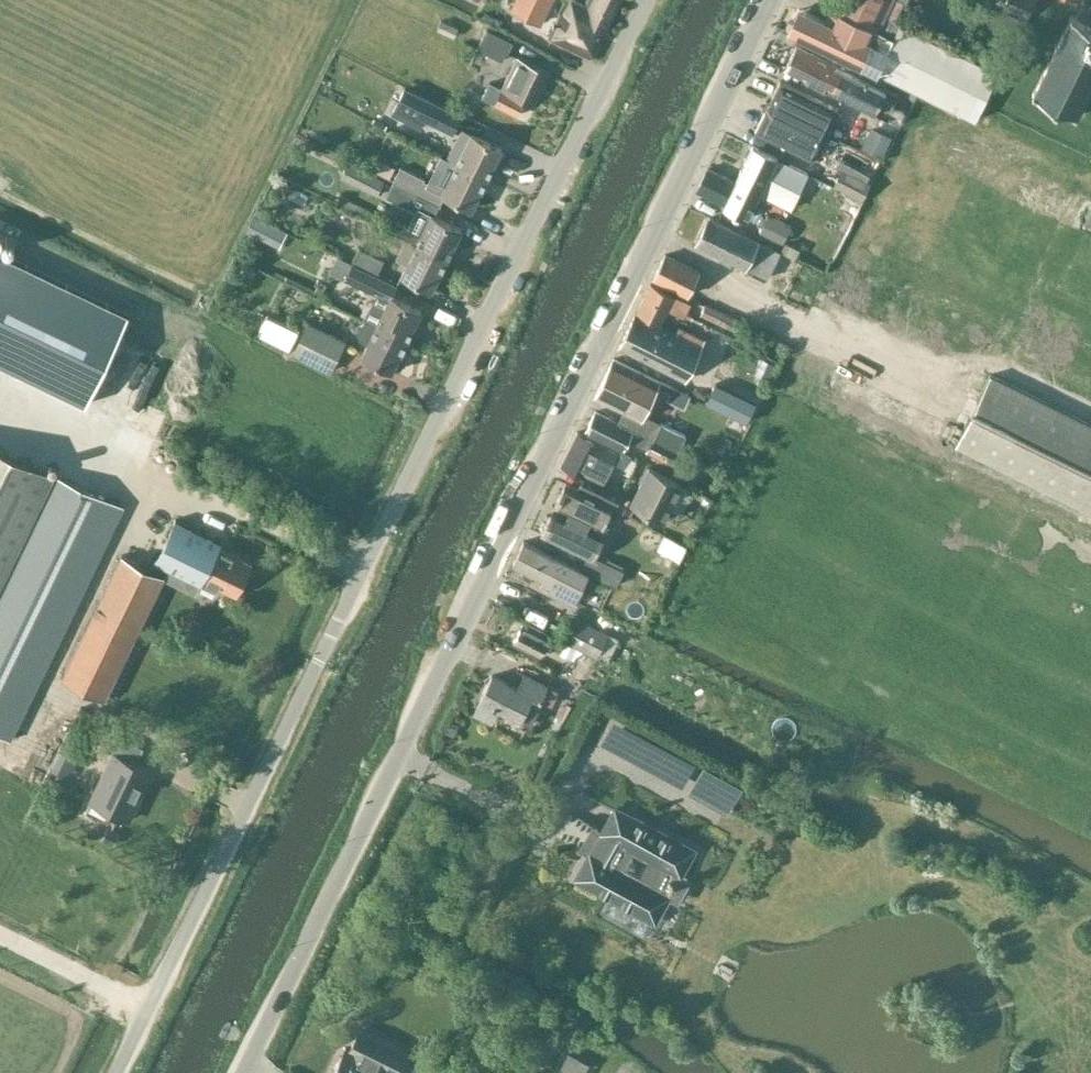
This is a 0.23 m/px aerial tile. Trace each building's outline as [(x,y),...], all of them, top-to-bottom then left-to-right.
[(512,8),(542,22),(553,0),(516,0),(512,8)] [(549,37),(592,58),(621,0),(587,0),(585,4),(577,0),(565,0),(559,12),(560,13),(549,37)] [(900,2),(896,0),(836,0),(832,7),(878,29),(878,28),(894,36),(900,25),(891,20),(900,2)] [(1004,6),(1028,16),(1036,0),(1006,0),(1004,6)] [(997,72),(900,25),(894,36),(878,28),(878,29),(832,7),(826,20),(807,11),(808,10),(806,10),(806,11),(805,10),(803,13),(799,14),(795,17),(794,21),(794,25),(796,29),(794,32),(795,33),(795,34),(797,34),(797,33),(975,118),(997,72)] [(1032,93),(1076,115),(1090,85),(1090,26),(1071,16),(1032,93)] [(441,19),(436,28),(453,37),(458,27),(441,19)] [(486,28),(476,47),(502,60),(513,42),(486,28)] [(775,69),(864,112),(888,124),(894,112),(869,100),(875,89),(786,46),(775,69)] [(526,99),(532,102),(549,70),(517,54),(501,87),(490,81),(482,95),(518,113),(526,99)] [(838,108),(779,79),(769,100),(766,99),(762,107),(765,109),(754,130),(812,159),(838,108)] [(407,87),(399,103),(454,131),(462,114),(407,87)] [(462,127),(447,157),(487,177),(502,147),(462,127)] [(864,151),(871,136),(853,128),(847,143),(864,151)] [(864,151),(847,143),(840,157),(857,165),(864,151)] [(789,206),(806,173),(751,146),(734,181),(707,167),(696,188),(724,202),(723,204),(746,216),(758,191),(789,206)] [(448,177),(443,188),(441,191),(446,194),(472,207),(487,177),(447,157),(439,173),(448,177)] [(446,194),(441,191),(443,188),(425,180),(426,178),(401,166),(385,196),(429,217),(431,213),(435,215),(446,194)] [(365,168),(358,182),(378,192),(384,178),(365,168)] [(870,182),(841,169),(833,185),(862,198),(870,182)] [(851,194),(843,211),(854,217),(863,200),(851,194)] [(463,229),(435,215),(431,213),(429,217),(416,211),(409,225),(412,226),(406,237),(416,242),(416,243),(448,259),(463,229)] [(767,213),(763,222),(759,231),(783,243),(791,225),(767,213)] [(246,232),(279,247),(286,232),(254,216),(246,232)] [(781,251),(781,250),(760,240),(709,217),(696,244),(747,267),(747,268),(768,278),(781,251)] [(433,288),(448,259),(416,243),(416,242),(406,237),(397,256),(407,262),(401,272),(433,288)] [(785,241),(781,250),(781,251),(795,257),(800,247),(785,241)] [(361,247),(353,262),(352,262),(377,274),(385,259),(361,247)] [(128,314),(0,253),(0,362),(86,402),(128,314)] [(666,253),(654,278),(688,295),(700,269),(666,253)] [(345,278),(376,293),(364,317),(408,339),(422,309),(393,295),(397,284),(377,274),(352,262),(353,262),(338,255),(331,270),(345,277),(345,278)] [(666,309),(682,317),(686,307),(681,304),(682,302),(648,286),(635,313),(659,324),(666,309)] [(705,303),(700,314),(735,331),(741,320),(705,303)] [(266,315),(257,333),(289,349),(298,332),(266,315)] [(633,316),(617,349),(683,382),(704,341),(678,328),(674,336),(633,316)] [(400,355),(408,339),(364,317),(363,318),(365,318),(363,322),(361,321),(358,325),(357,331),(359,337),(363,341),(367,343),(361,353),(393,369),(394,368),(397,369),(401,368),(404,361),(404,357),(400,355)] [(346,340),(308,321),(292,353),(331,372),(346,340)] [(594,396),(623,410),(640,418),(643,412),(659,380),(613,357),(594,396)] [(990,374),(955,444),(1090,511),(1090,424),(990,374)] [(685,408),(691,396),(673,388),(668,400),(685,408)] [(738,400),(713,388),(706,402),(731,415),(738,400)] [(643,412),(640,418),(623,410),(618,422),(595,410),(586,429),(622,448),(628,435),(649,445),(647,449),(671,461),(685,434),(643,412)] [(584,475),(579,486),(614,503),(620,490),(602,481),(616,452),(601,445),(602,443),(577,430),(561,464),(584,475)] [(11,740),(124,506),(60,475),(0,446),(0,735),(11,740)] [(648,467),(630,502),(663,519),(681,484),(648,467)] [(591,558),(586,570),(615,584),(623,569),(593,554),(604,533),(599,530),(612,505),(566,482),(541,533),(591,558)] [(622,493),(615,508),(630,516),(634,508),(626,505),(630,497),(622,493)] [(155,559),(154,561),(198,582),(217,544),(218,544),(219,542),(221,543),(221,541),(175,518),(174,520),(176,521),(157,560),(155,559)] [(573,603),(588,571),(523,540),(513,562),(544,577),(540,587),(573,603)] [(217,544),(198,582),(216,591),(218,587),(236,596),(253,562),(218,544),(217,544)] [(120,556),(61,678),(105,699),(164,577),(121,555),(120,556)] [(575,615),(563,639),(594,655),(606,631),(575,615)] [(551,622),(547,630),(559,635),(563,627),(551,622)] [(542,645),(557,652),(562,643),(522,623),(513,642),(538,654),(542,645)] [(565,642),(559,654),(570,659),(575,648),(565,642)] [(491,676),(480,699),(481,699),(475,711),(491,719),(497,707),(522,718),(532,696),(541,700),(548,685),(523,674),(517,688),(491,676)] [(449,720),(443,732),(453,737),(459,725),(449,720)] [(144,748),(111,732),(103,749),(111,752),(89,799),(129,818),(139,797),(136,796),(149,770),(136,763),(144,748)] [(58,750),(49,768),(68,777),(77,759),(58,750)] [(741,785),(704,765),(689,792),(727,812),(741,785)] [(616,807),(578,878),(611,896),(602,914),(645,936),(654,919),(657,920),(695,849),(616,807)] [(106,826),(100,838),(112,844),(118,831),(106,826)] [(332,1072),(397,1072),(406,1053),(358,1029),(348,1049),(345,1047),(332,1072)] [(589,1064),(569,1054),(559,1072),(585,1072),(589,1064)]
